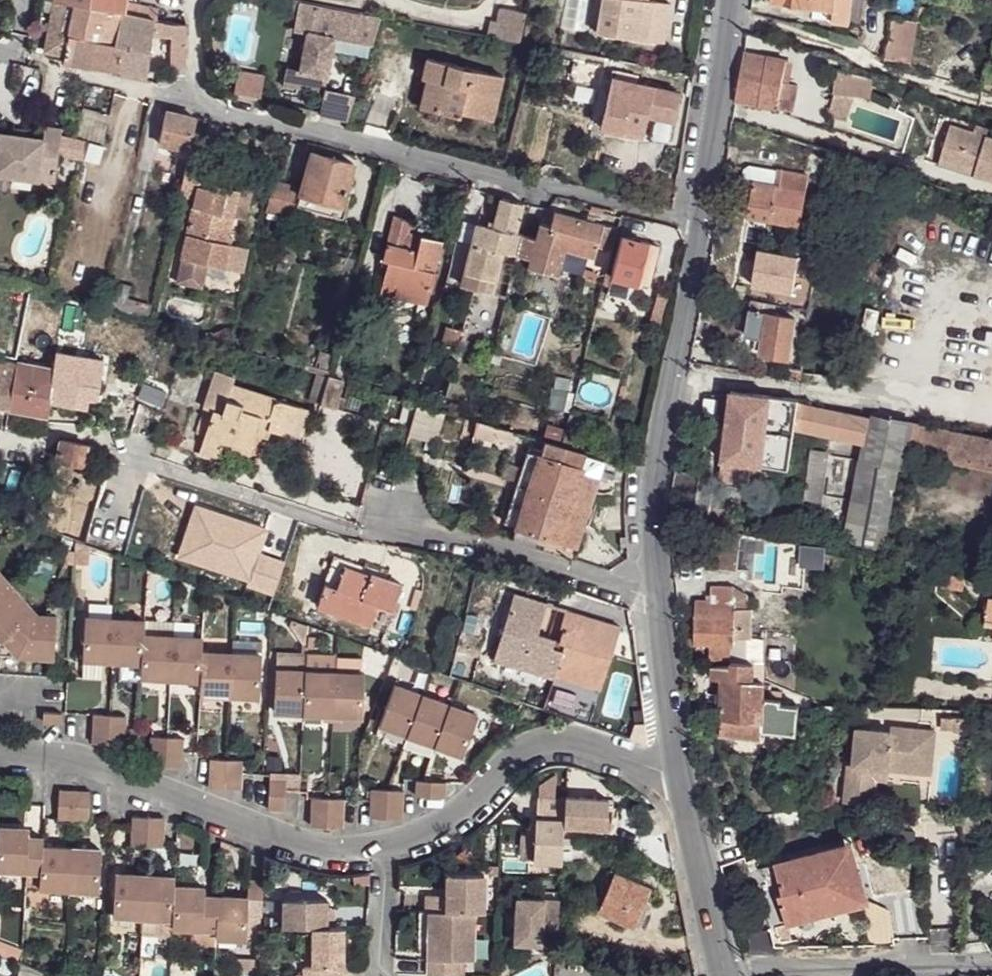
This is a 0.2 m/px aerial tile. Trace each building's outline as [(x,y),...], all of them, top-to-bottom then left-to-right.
[(46,50),(64,53),(62,61),(75,63),(89,65),(99,8),(89,6),(58,0),(43,0),(41,10),(53,12),(46,50)] [(89,6),(99,8),(123,12),(124,13),(155,19),(156,11),(157,4),(137,0),(90,0),(89,6)] [(304,0),(301,0),(296,26),(309,28),(301,65),(298,83),(325,88),(336,34),(373,41),(381,16),(304,0)] [(596,32),(663,43),(670,4),(649,0),(601,0),(596,32)] [(772,2),(815,7),(835,10),(833,22),(850,23),(853,0),(772,0),(772,2)] [(815,7),(813,19),(833,22),(835,10),(815,7)] [(99,8),(89,65),(102,67),(115,69),(124,13),(123,12),(99,8)] [(495,10),(494,39),(521,40),(522,11),(495,10)] [(124,13),(115,69),(147,74),(150,55),(152,36),(155,19),(124,13)] [(887,43),(885,58),(911,63),(917,21),(893,17),(889,43),(887,43)] [(173,22),(155,19),(152,36),(173,38),(173,22)] [(173,38),(173,65),(186,66),(187,25),(173,22),(173,38)] [(744,52),(735,100),(794,111),(799,85),(790,83),(782,81),(787,60),(744,52)] [(439,81),(432,110),(459,115),(460,112),(493,119),(503,76),(427,59),(423,77),(425,78),(439,81)] [(787,60),(782,81),(790,83),(794,62),(787,60)] [(301,65),(288,63),(284,80),(298,83),(301,65)] [(606,92),(599,126),(642,136),(646,117),(649,105),(653,86),(610,76),(609,81),(603,79),(605,69),(573,63),(570,76),(580,78),(577,95),(598,100),(600,91),(606,92)] [(257,102),(264,74),(236,68),(230,95),(257,102)] [(836,68),(833,93),(869,97),(872,78),(861,74),(836,68)] [(147,74),(115,69),(114,76),(146,81),(147,74)] [(439,81),(425,78),(419,107),(432,110),(439,81)] [(657,107),(649,105),(646,117),(655,119),(657,107)] [(162,127),(159,143),(185,150),(189,151),(196,118),(166,111),(162,127)] [(79,119),(76,135),(88,138),(103,142),(107,126),(79,119)] [(940,157),(976,168),(974,175),(991,181),(991,137),(987,135),(974,131),(951,124),(940,157)] [(976,124),(974,131),(987,135),(989,128),(976,124)] [(39,179),(40,169),(56,171),(61,128),(53,127),(45,125),(43,138),(0,132),(0,174),(39,179)] [(62,159),(83,158),(81,137),(60,138),(62,159)] [(159,143),(157,155),(183,160),(185,150),(159,143)] [(306,172),(301,192),(342,204),(353,164),(312,152),(306,172)] [(194,197),(181,258),(208,264),(232,269),(232,268),(237,245),(227,243),(239,189),(207,181),(206,187),(198,185),(199,180),(204,161),(196,159),(188,157),(179,193),(194,197)] [(976,168),(940,157),(938,164),(974,175),(976,168)] [(744,170),(743,179),(776,185),(778,170),(750,166),(744,170)] [(40,169),(39,179),(55,181),(56,171),(40,169)] [(749,206),(747,217),(801,226),(809,174),(778,170),(776,185),(743,179),(738,204),(749,206)] [(277,181),(270,206),(289,211),(296,187),(277,181)] [(301,192),(297,206),(343,219),(347,206),(342,204),(301,192)] [(477,225),(465,272),(495,280),(502,251),(517,254),(521,235),(515,234),(523,203),(500,197),(496,213),(492,229),(477,225)] [(521,235),(517,254),(529,258),(527,267),(557,276),(565,249),(594,257),(597,246),(607,249),(613,227),(584,219),(554,211),(550,226),(539,223),(534,239),(521,235)] [(388,261),(382,286),(428,298),(443,242),(408,233),(411,220),(402,218),(393,216),(383,260),(388,261)] [(621,236),(612,276),(637,283),(646,242),(621,236)] [(658,246),(646,242),(637,283),(648,286),(658,246)] [(237,245),(232,268),(240,269),(244,246),(237,245)] [(805,253),(801,281),(814,283),(817,255),(805,253)] [(179,270),(206,276),(208,264),(181,258),(179,270)] [(465,272),(461,286),(491,294),(495,280),(465,272)] [(110,283),(104,308),(147,319),(150,306),(126,299),(130,287),(110,283)] [(382,286),(380,294),(426,306),(428,298),(382,286)] [(338,291),(335,301),(346,303),(348,293),(338,291)] [(760,302),(752,300),(751,310),(758,312),(760,302)] [(751,310),(746,335),(756,337),(763,338),(761,348),(761,353),(788,358),(795,318),(758,312),(751,310)] [(157,313),(154,324),(172,329),(175,319),(157,313)] [(447,327),(441,346),(457,351),(463,331),(447,327)] [(756,337),(754,347),(761,348),(763,338),(756,337)] [(16,363),(8,408),(48,415),(50,401),(74,405),(88,408),(95,359),(81,357),(56,352),(53,369),(16,363)] [(8,408),(16,363),(0,360),(0,407),(8,408)] [(309,366),(307,371),(318,374),(327,377),(329,372),(309,366)] [(212,410),(201,444),(217,449),(221,438),(251,447),(255,435),(261,416),(271,419),(268,429),(290,437),(295,436),(300,435),(301,434),(309,409),(231,384),(234,375),(214,369),(202,406),(212,410)] [(318,374),(310,401),(320,404),(327,377),(318,374)] [(327,377),(320,404),(336,409),(343,382),(327,377)] [(553,387),(549,407),(563,410),(568,391),(553,387)] [(731,391),(722,460),(752,464),(789,469),(794,431),(798,404),(799,399),(731,391)] [(437,394),(435,402),(444,405),(446,397),(437,394)] [(798,404),(794,431),(865,445),(870,418),(798,404)] [(568,417),(562,441),(572,444),(581,414),(570,411),(568,417)] [(865,445),(861,460),(897,467),(905,469),(909,452),(915,423),(871,414),(870,418),(865,445)] [(255,435),(265,438),(268,429),(271,419),(261,416),(255,435)] [(528,448),(504,522),(516,526),(512,539),(574,559),(578,545),(576,544),(597,478),(599,478),(605,459),(560,446),(476,421),(474,432),(528,448)] [(437,439),(437,423),(410,423),(409,439),(437,439)] [(909,452),(991,469),(991,438),(915,423),(909,452)] [(217,449),(201,444),(198,454),(217,460),(222,447),(248,456),(251,447),(221,438),(217,449)] [(60,440),(57,459),(82,463),(86,444),(60,440)] [(812,451),(801,532),(816,533),(827,452),(812,451)] [(752,464),(722,460),(720,480),(749,484),(752,464)] [(861,460),(846,539),(882,546),(897,467),(861,460)] [(761,470),(754,525),(767,526),(774,471),(761,470)] [(55,512),(51,526),(74,533),(79,519),(55,512)] [(123,558),(135,562),(144,533),(131,530),(123,558)] [(694,531),(692,553),(708,555),(707,565),(738,569),(741,539),(710,533),(694,531)] [(75,541),(74,562),(88,563),(89,546),(83,544),(75,541)] [(779,545),(777,585),(803,587),(806,547),(779,545)] [(369,581),(370,574),(345,565),(343,571),(369,581)] [(927,568),(926,577),(936,578),(937,570),(927,568)] [(2,638),(18,657),(54,658),(56,615),(38,613),(0,571),(0,640),(2,638)] [(325,583),(319,602),(356,615),(354,620),(370,626),(378,605),(393,610),(402,584),(371,573),(370,574),(369,581),(343,571),(337,588),(325,583)] [(944,571),(942,586),(964,589),(966,574),(944,571)] [(712,585),(712,601),(740,602),(740,608),(747,608),(748,595),(735,585),(712,585)] [(556,647),(552,647),(554,640),(536,634),(546,604),(513,594),(493,659),(553,677),(553,676),(556,667),(562,649),(556,647)] [(697,601),(697,643),(711,644),(710,657),(731,659),(731,662),(765,663),(764,638),(751,637),(752,609),(747,608),(740,608),(740,602),(712,601),(697,601)] [(317,607),(354,620),(356,615),(319,602),(317,607)] [(565,610),(559,627),(563,628),(558,641),(564,643),(562,649),(556,667),(602,682),(610,657),(620,626),(565,610)] [(84,617),(83,660),(112,662),(114,619),(84,617)] [(114,619),(112,662),(142,663),(143,634),(143,621),(114,619)] [(292,619),(289,625),(302,644),(308,625),(292,619)] [(143,621),(143,634),(172,636),(173,622),(143,621)] [(142,663),(140,677),(170,679),(172,636),(143,634),(142,663)] [(172,636),(170,679),(200,680),(201,651),(202,638),(172,636)] [(18,657),(2,638),(0,640),(0,654),(18,657)] [(200,680),(199,694),(229,696),(231,653),(201,651),(200,680)] [(231,653),(229,696),(259,698),(261,655),(231,653)] [(277,654),(275,670),(306,671),(307,655),(277,654)] [(723,678),(721,733),(762,737),(762,730),(796,733),(798,706),(781,705),(782,691),(771,691),(770,698),(763,697),(764,681),(765,663),(731,662),(731,665),(713,665),(712,677),(723,678)] [(600,690),(602,682),(556,667),(553,676),(600,690)] [(275,670),(273,712),(304,713),(306,671),(275,670)] [(306,671),(304,713),(323,715),(333,715),(335,673),(306,671)] [(335,673),(333,715),(342,715),(363,716),(365,674),(335,673)] [(394,684),(379,725),(407,736),(422,694),(394,684)] [(422,694),(407,736),(435,746),(450,705),(422,694)] [(450,705),(435,746),(463,757),(478,715),(450,705)] [(93,738),(93,742),(108,743),(110,714),(94,714),(93,738)] [(110,714),(108,743),(123,745),(124,728),(125,716),(110,714)] [(849,765),(846,798),(875,800),(877,779),(878,768),(889,770),(921,772),(925,730),(892,727),(891,732),(858,728),(854,765),(849,765)] [(925,730),(921,772),(932,774),(936,731),(925,730)] [(151,755),(150,765),(166,766),(167,737),(152,736),(151,755)] [(167,737),(166,766),(181,766),(182,752),(183,737),(167,737)] [(209,777),(209,787),(225,788),(226,759),(210,758),(209,777)] [(226,759),(225,788),(240,788),(241,773),(241,759),(226,759)] [(877,779),(888,780),(889,770),(878,768),(877,779)] [(268,800),(268,810),(284,810),(285,792),(285,781),(269,780),(268,800)] [(417,780),(416,795),(445,797),(446,782),(423,780),(417,780)] [(371,800),(370,817),(386,818),(387,790),(372,788),(371,800)] [(59,790),(58,819),(73,820),(75,791),(59,790)] [(387,790),(386,818),(402,819),(402,807),(403,791),(387,790)] [(75,791),(73,820),(89,821),(90,801),(90,791),(75,791)] [(605,797),(565,794),(565,796),(563,826),(604,828),(605,797)] [(565,796),(535,795),(533,810),(551,810),(563,811),(565,796)] [(311,816),(311,826),(327,827),(328,798),(313,798),(311,816)] [(328,798),(327,827),(343,828),(343,822),(344,799),(328,798)] [(131,833),(130,846),(146,846),(147,817),(132,817),(131,833)] [(147,817),(146,846),(163,846),(164,823),(164,818),(147,817)] [(549,818),(533,817),(531,860),(560,862),(562,818),(549,818)] [(26,871),(40,871),(41,854),(42,846),(42,838),(29,837),(20,836),(20,829),(0,827),(0,869),(26,871)] [(20,829),(20,836),(29,837),(29,829),(20,829)] [(848,899),(851,907),(870,901),(852,842),(833,847),(848,899)] [(50,847),(42,846),(41,854),(50,855),(50,847)] [(40,871),(39,887),(69,890),(72,848),(50,847),(50,855),(41,854),(40,871)] [(781,895),(787,916),(848,899),(833,847),(777,863),(786,894),(781,895)] [(72,848),(69,890),(99,892),(101,858),(92,857),(92,849),(72,848)] [(92,849),(92,857),(101,858),(101,850),(92,849)] [(26,871),(25,887),(39,887),(40,871),(26,871)] [(115,873),(115,881),(124,881),(124,874),(115,873)] [(115,881),(113,916),(142,918),(144,875),(124,874),(124,881),(115,881)] [(425,893),(425,911),(428,911),(474,912),(483,912),(484,874),(447,874),(447,886),(446,894),(442,894),(425,893)] [(144,875),(142,918),(173,919),(174,885),(175,876),(144,875)] [(614,875),(599,912),(638,928),(645,912),(640,909),(644,900),(648,889),(614,875)] [(216,931),(215,939),(246,941),(247,938),(260,939),(261,925),(263,881),(248,881),(248,897),(218,896),(216,931)] [(173,919),(172,928),(216,931),(218,896),(204,895),(204,887),(174,885),(173,919)] [(558,896),(514,895),(513,941),(541,942),(540,951),(555,951),(558,896)] [(327,912),(327,900),(285,898),(284,924),(326,926),(327,912)] [(787,916),(789,924),(851,907),(848,899),(787,916)] [(640,909),(645,912),(649,902),(644,900),(640,909)] [(427,960),(427,975),(459,975),(459,961),(473,961),(474,912),(428,911),(427,946),(434,945),(434,960),(427,960)] [(306,975),(336,975),(335,969),(343,968),(344,928),(314,928),(313,968),(306,968),(306,975)]
